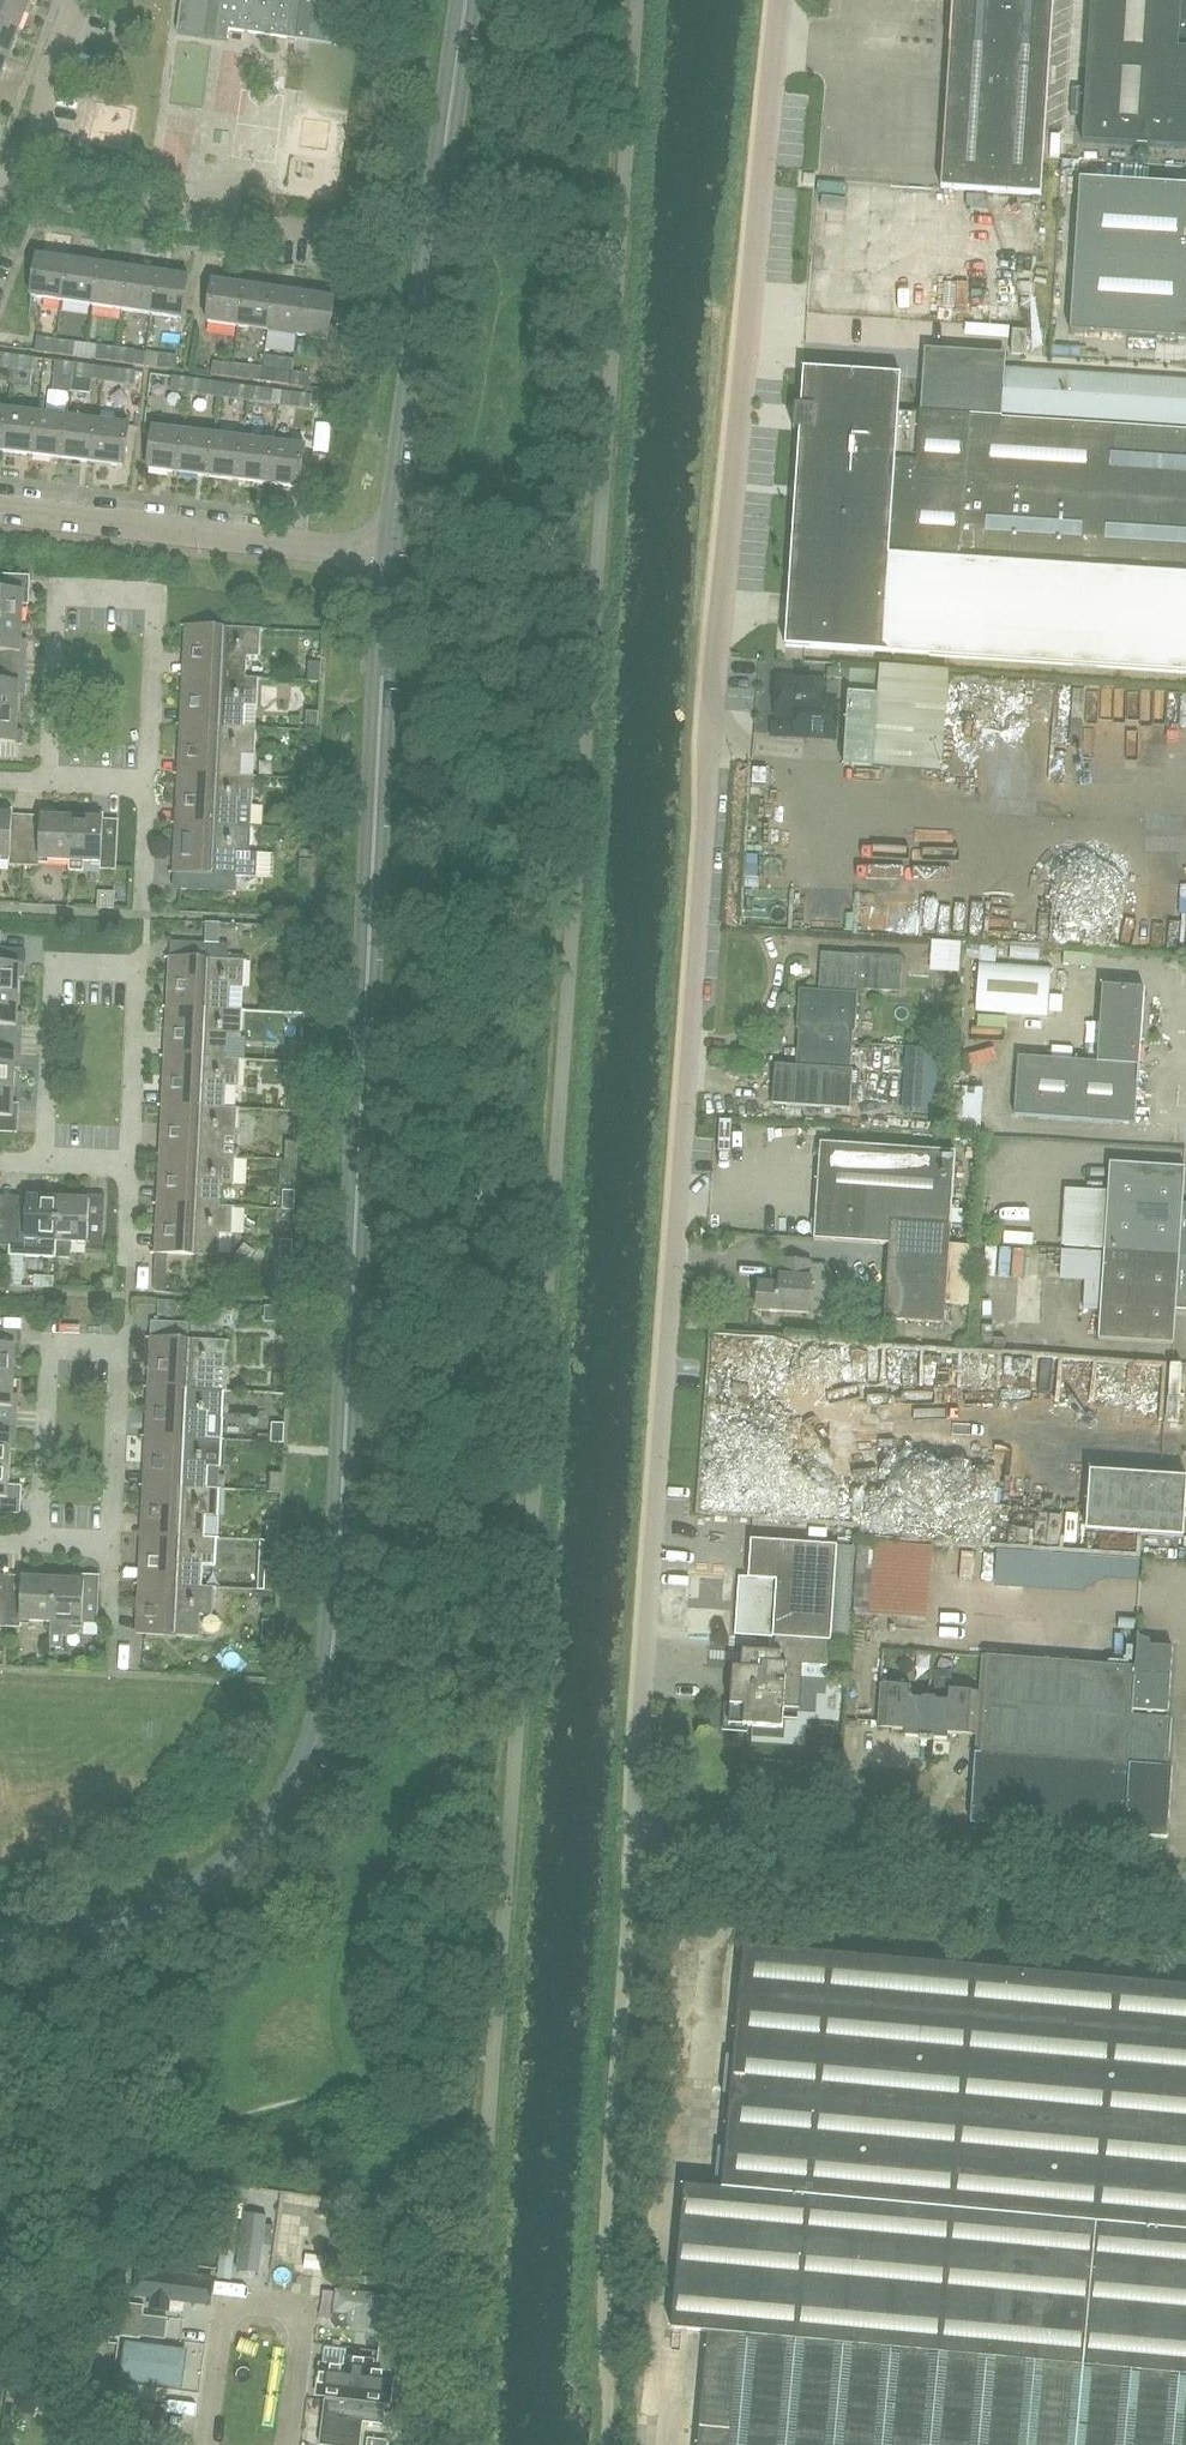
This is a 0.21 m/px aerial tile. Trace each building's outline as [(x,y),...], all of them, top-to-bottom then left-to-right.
[(27,1),(23,0),(0,0),(0,24),(16,30),(27,1)] [(178,34),(228,41),(229,30),(309,42),(336,46),(336,45),(343,0),(212,0),(212,1),(203,0),(183,0),(178,34)] [(1053,0),(954,0),(941,189),(1040,196),(1053,0)] [(1084,142),(1185,149),(1185,0),(1093,0),(1084,142)] [(16,30),(0,24),(0,57),(5,58),(16,30)] [(1080,180),(1070,331),(1185,339),(1185,186),(1080,180)] [(62,301),(68,259),(37,255),(32,297),(62,301)] [(92,306),(98,264),(68,259),(62,301),(92,306)] [(123,310),(129,268),(98,264),(92,306),(123,310)] [(153,314),(159,272),(129,268),(123,310),(153,314)] [(189,276),(159,272),(153,314),(183,318),(189,276)] [(237,326),(243,284),(213,280),(207,322),(237,326)] [(268,330),(274,289),(243,284),(237,326),(268,330)] [(298,335),(304,293),(274,289),(268,330),(298,335)] [(335,297),(304,293),(298,335),(329,339),(335,297)] [(1004,321),(950,320),(950,335),(1004,336),(1004,321)] [(55,353),(57,339),(38,336),(36,351),(55,353)] [(76,342),(57,339),(55,353),(74,356),(76,342)] [(115,362),(117,348),(98,345),(96,359),(115,362)] [(136,350),(117,348),(115,362),(134,364),(136,350)] [(15,355),(0,353),(0,367),(13,369),(15,355)] [(178,356),(159,353),(157,366),(177,369),(178,356)] [(35,358),(15,355),(13,369),(33,372),(35,358)] [(73,377),(75,363),(56,361),(54,374),(73,377)] [(230,376),(232,363),(214,361),(212,374),(230,376)] [(103,381),(105,367),(75,363),(73,377),(103,381)] [(250,380),(252,366),(232,363),(230,376),(230,377),(250,380)] [(135,385),(137,371),(105,367),(103,381),(135,385)] [(291,386),(293,371),(275,368),(272,383),(291,386)] [(919,412),(899,411),(901,375),(803,369),(785,646),(1185,672),(1185,381),(1004,369),(1001,416),(919,411),(919,412)] [(312,374),(293,371),(291,386),(310,388),(312,374)] [(188,393),(190,379),(172,376),(171,390),(188,393)] [(220,397),(221,383),(190,379),(188,393),(220,397)] [(250,401),(252,387),(221,383),(220,397),(250,401)] [(279,405),(281,391),(263,389),(252,387),(250,401),(279,405)] [(312,395),(297,392),(281,391),(279,405),(310,409),(312,395)] [(9,409),(0,408),(0,450),(4,451),(9,409)] [(34,455),(39,412),(9,409),(4,451),(34,455)] [(64,458),(69,416),(39,412),(34,455),(64,458)] [(94,462),(99,420),(69,416),(64,458),(94,462)] [(130,423),(99,420),(94,462),(125,466),(130,423)] [(179,473),(184,430),(154,426),(149,469),(179,473)] [(210,477),(215,434),(184,430),(179,473),(210,477)] [(240,480),(246,438),(215,434),(210,477),(240,480)] [(271,484),(276,442),(246,438),(240,480),(271,484)] [(300,488),(306,445),(276,442),(271,484),(300,488)] [(25,590),(6,590),(7,574),(0,574),(0,620),(23,621),(24,604),(29,604),(30,591),(25,590)] [(23,639),(23,621),(0,620),(0,666),(2,666),(3,651),(27,652),(27,639),(23,639)] [(187,625),(185,675),(247,678),(248,657),(260,657),(262,629),(187,625)] [(322,681),(323,662),(310,661),(309,681),(322,681)] [(21,682),(1,681),(2,666),(0,666),(0,712),(19,713),(20,696),(25,696),(25,683),(21,682)] [(259,679),(247,678),(185,675),(182,724),(244,727),(245,705),(258,705),(259,679)] [(778,679),(776,715),(806,717),(805,736),(835,738),(838,702),(825,701),(826,682),(778,679)] [(845,739),(843,765),(886,767),(887,753),(874,752),(877,694),(848,692),(845,739)] [(320,731),(321,711),(307,710),(307,730),(320,731)] [(18,731),(19,713),(0,712),(0,743),(23,744),(23,731),(18,731)] [(257,727),(244,727),(182,724),(180,774),(254,777),(255,755),(256,755),(257,727)] [(317,780),(318,759),(305,759),(304,780),(317,780)] [(252,826),(254,787),(255,777),(254,777),(180,774),(178,822),(252,826)] [(315,830),(316,809),(303,808),(302,829),(315,830)] [(27,835),(13,835),(14,810),(1,810),(1,814),(0,814),(0,857),(11,857),(11,865),(26,866),(27,835)] [(71,871),(73,819),(56,818),(56,813),(43,812),(42,836),(27,835),(26,866),(45,867),(46,858),(71,860),(70,871),(71,871)] [(117,870),(119,839),(120,821),(105,820),(105,815),(92,815),(92,819),(73,819),(71,871),(84,871),(85,860),(102,861),(102,869),(117,870)] [(259,852),(251,852),(252,826),(178,822),(175,872),(182,872),(181,888),(237,891),(238,875),(258,876),(259,852)] [(312,878),(313,859),(300,858),(299,878),(312,878)] [(246,960),(228,959),(229,942),(221,942),(222,922),(206,922),(206,942),(171,942),(169,1007),(232,1010),(233,987),(245,988),(246,960)] [(934,934),(933,965),(963,966),(964,935),(934,934)] [(21,964),(2,963),(2,948),(0,948),(0,994),(19,995),(20,977),(25,977),(26,964),(21,964)] [(856,1032),(859,989),(901,991),(904,958),(823,953),(819,991),(800,989),(797,1028),(810,1029),(808,1067),(775,1065),(773,1104),(850,1109),(853,1070),(839,1069),(842,1032),(856,1032)] [(1048,1014),(1051,969),(980,964),(977,1009),(1048,1014)] [(1134,1124),(1139,1065),(1144,989),(1102,986),(1097,1062),(1018,1057),(1014,1115),(1134,1124)] [(305,1014),(306,993),(295,992),(294,1014),(305,1014)] [(19,1014),(19,995),(0,994),(0,1026),(23,1027),(23,1014),(19,1014)] [(244,1010),(232,1010),(169,1007),(166,1056),(229,1059),(230,1035),(243,1035),(244,1010)] [(1009,1039),(1008,1023),(980,1025),(981,1040),(1009,1039)] [(303,1062),(304,1042),(292,1042),(291,1062),(303,1062)] [(908,1046),(904,1111),(933,1113),(937,1048),(908,1046)] [(17,1056),(0,1055),(0,1085),(15,1086),(16,1069),(21,1069),(21,1056),(17,1056)] [(241,1059),(229,1059),(166,1056),(164,1105),(226,1108),(227,1084),(240,1085),(241,1059)] [(961,1081),(960,1123),(984,1124),(986,1082),(961,1081)] [(14,1104),(15,1086),(0,1085),(0,1131),(13,1132),(14,1118),(19,1118),(19,1105),(14,1104)] [(301,1112),(302,1092),(290,1091),(289,1111),(301,1112)] [(239,1108),(226,1108),(164,1105),(162,1154),(236,1157),(239,1157),(241,1135),(238,1135),(239,1108)] [(298,1161),(299,1141),(287,1141),(286,1161),(298,1161)] [(814,1239),(889,1244),(891,1223),(951,1226),(956,1152),(820,1143),(814,1239)] [(235,1184),(236,1157),(162,1154),(160,1203),(222,1206),(223,1184),(235,1184)] [(1107,1192),(1067,1189),(1063,1246),(1104,1248),(1104,1251),(1185,1256),(1185,1204),(1182,1204),(1185,1168),(1109,1163),(1107,1192)] [(296,1210),(297,1191),(285,1190),(284,1210),(296,1210)] [(57,1257),(60,1198),(42,1197),(42,1192),(29,1192),(28,1217),(14,1216),(10,1285),(23,1286),(25,1256),(57,1257)] [(90,1219),(91,1199),(91,1194),(78,1194),(78,1198),(60,1198),(57,1257),(72,1258),(73,1241),(88,1241),(88,1249),(103,1250),(105,1220),(90,1219)] [(234,1207),(222,1206),(160,1203),(157,1253),(219,1256),(220,1233),(232,1233),(234,1207)] [(14,1216),(0,1216),(0,1246),(11,1246),(11,1252),(9,1285),(10,1285),(14,1216)] [(973,1245),(949,1243),(951,1226),(891,1223),(889,1244),(884,1319),(944,1323),(945,1303),(969,1304),(973,1245)] [(283,1240),(282,1259),(275,1258),(275,1264),(291,1265),(292,1259),(294,1259),(294,1240),(283,1240)] [(1104,1251),(1103,1251),(1062,1249),(1061,1279),(1085,1280),(1084,1310),(1100,1310),(1098,1339),(1173,1344),(1175,1308),(1185,1309),(1185,1256),(1104,1251)] [(809,1313),(811,1277),(809,1277),(810,1261),(782,1259),(780,1283),(759,1282),(757,1310),(809,1313)] [(153,1321),(150,1387),(224,1390),(227,1390),(228,1368),(225,1368),(226,1340),(188,1338),(189,1323),(153,1321)] [(16,1358),(21,1359),(22,1345),(0,1344),(0,1376),(15,1376),(16,1358)] [(287,1394),(288,1375),(276,1374),(275,1393),(287,1394)] [(14,1393),(15,1376),(0,1376),(0,1405),(18,1406),(19,1393),(14,1393)] [(222,1440),(223,1418),(224,1390),(150,1387),(148,1436),(210,1439),(222,1440)] [(284,1444),(285,1424),(274,1423),(273,1443),(284,1444)] [(17,1436),(0,1435),(0,1466),(11,1467),(12,1449),(16,1449),(17,1436)] [(222,1440),(210,1439),(148,1436),(145,1486),(207,1488),(208,1467),(220,1467),(222,1440)] [(10,1485),(11,1467),(0,1466),(0,1498),(14,1499),(14,1485),(10,1485)] [(1183,1536),(1185,1490),(1185,1477),(1090,1472),(1087,1531),(1183,1536)] [(282,1493),(283,1474),(271,1473),(270,1492),(282,1493)] [(219,1489),(207,1488),(145,1486),(143,1534),(205,1537),(206,1515),(218,1516),(219,1489)] [(280,1542),(281,1523),(269,1522),(268,1541),(280,1542)] [(932,1616),(936,1534),(877,1531),(873,1613),(932,1616)] [(217,1538),(205,1537),(143,1534),(140,1584),(203,1587),(204,1565),(215,1566),(217,1538)] [(857,1546),(838,1545),(751,1540),(749,1577),(739,1577),(735,1635),(777,1638),(830,1641),(830,1640),(832,1640),(832,1638),(850,1640),(857,1546)] [(277,1591),(278,1572),(266,1571),(265,1590),(277,1591)] [(51,1647),(55,1579),(37,1578),(38,1574),(24,1573),(23,1598),(8,1597),(6,1627),(21,1627),(22,1620),(50,1622),(49,1647),(51,1647)] [(73,1575),(73,1580),(55,1579),(51,1647),(61,1648),(62,1633),(69,1634),(75,1633),(79,1629),(81,1623),(97,1624),(99,1595),(85,1594),(86,1575),(73,1575)] [(214,1587),(203,1587),(140,1584),(138,1634),(200,1637),(201,1614),(213,1614),(214,1587)] [(8,1597),(0,1596),(0,1626),(6,1627),(8,1597)] [(1114,1619),(1116,1651),(1131,1650),(1129,1618),(1114,1619)] [(275,1640),(276,1622),(264,1621),(263,1640),(275,1640)] [(1171,1718),(1167,1718),(1172,1647),(1149,1645),(1150,1640),(1139,1636),(1139,1633),(1138,1633),(1135,1666),(981,1655),(978,1691),(975,1735),(968,1822),(1165,1837),(1172,1766),(1168,1766),(1171,1718)] [(800,1706),(803,1664),(828,1666),(830,1641),(777,1638),(776,1651),(744,1649),(742,1666),(734,1666),(730,1723),(784,1727),(785,1705),(800,1706)] [(924,1740),(928,1696),(909,1695),(909,1685),(879,1683),(876,1727),(904,1729),(904,1736),(918,1737),(918,1740),(924,1740)] [(975,1735),(978,1691),(947,1688),(947,1698),(928,1696),(924,1740),(931,1741),(931,1738),(946,1739),(946,1733),(975,1735)] [(746,1945),(723,2189),(686,2185),(673,2328),(711,2332),(701,2444),(1185,2444),(1185,1986),(746,1945)] [(145,2282),(144,2305),(161,2306),(161,2313),(221,2316),(222,2285),(145,2282)] [(143,2304),(122,2301),(120,2319),(141,2321),(143,2304)] [(118,2334),(139,2337),(141,2321),(120,2319),(118,2334)] [(160,2321),(160,2345),(196,2346),(196,2322),(160,2321)] [(380,2333),(378,2350),(399,2353),(401,2336),(380,2333)] [(397,2370),(399,2353),(378,2350),(375,2367),(397,2370)] [(131,2392),(193,2393),(193,2352),(132,2351),(131,2392)] [(344,2398),(376,2399),(376,2391),(372,2391),(372,2375),(345,2374),(344,2398)]
